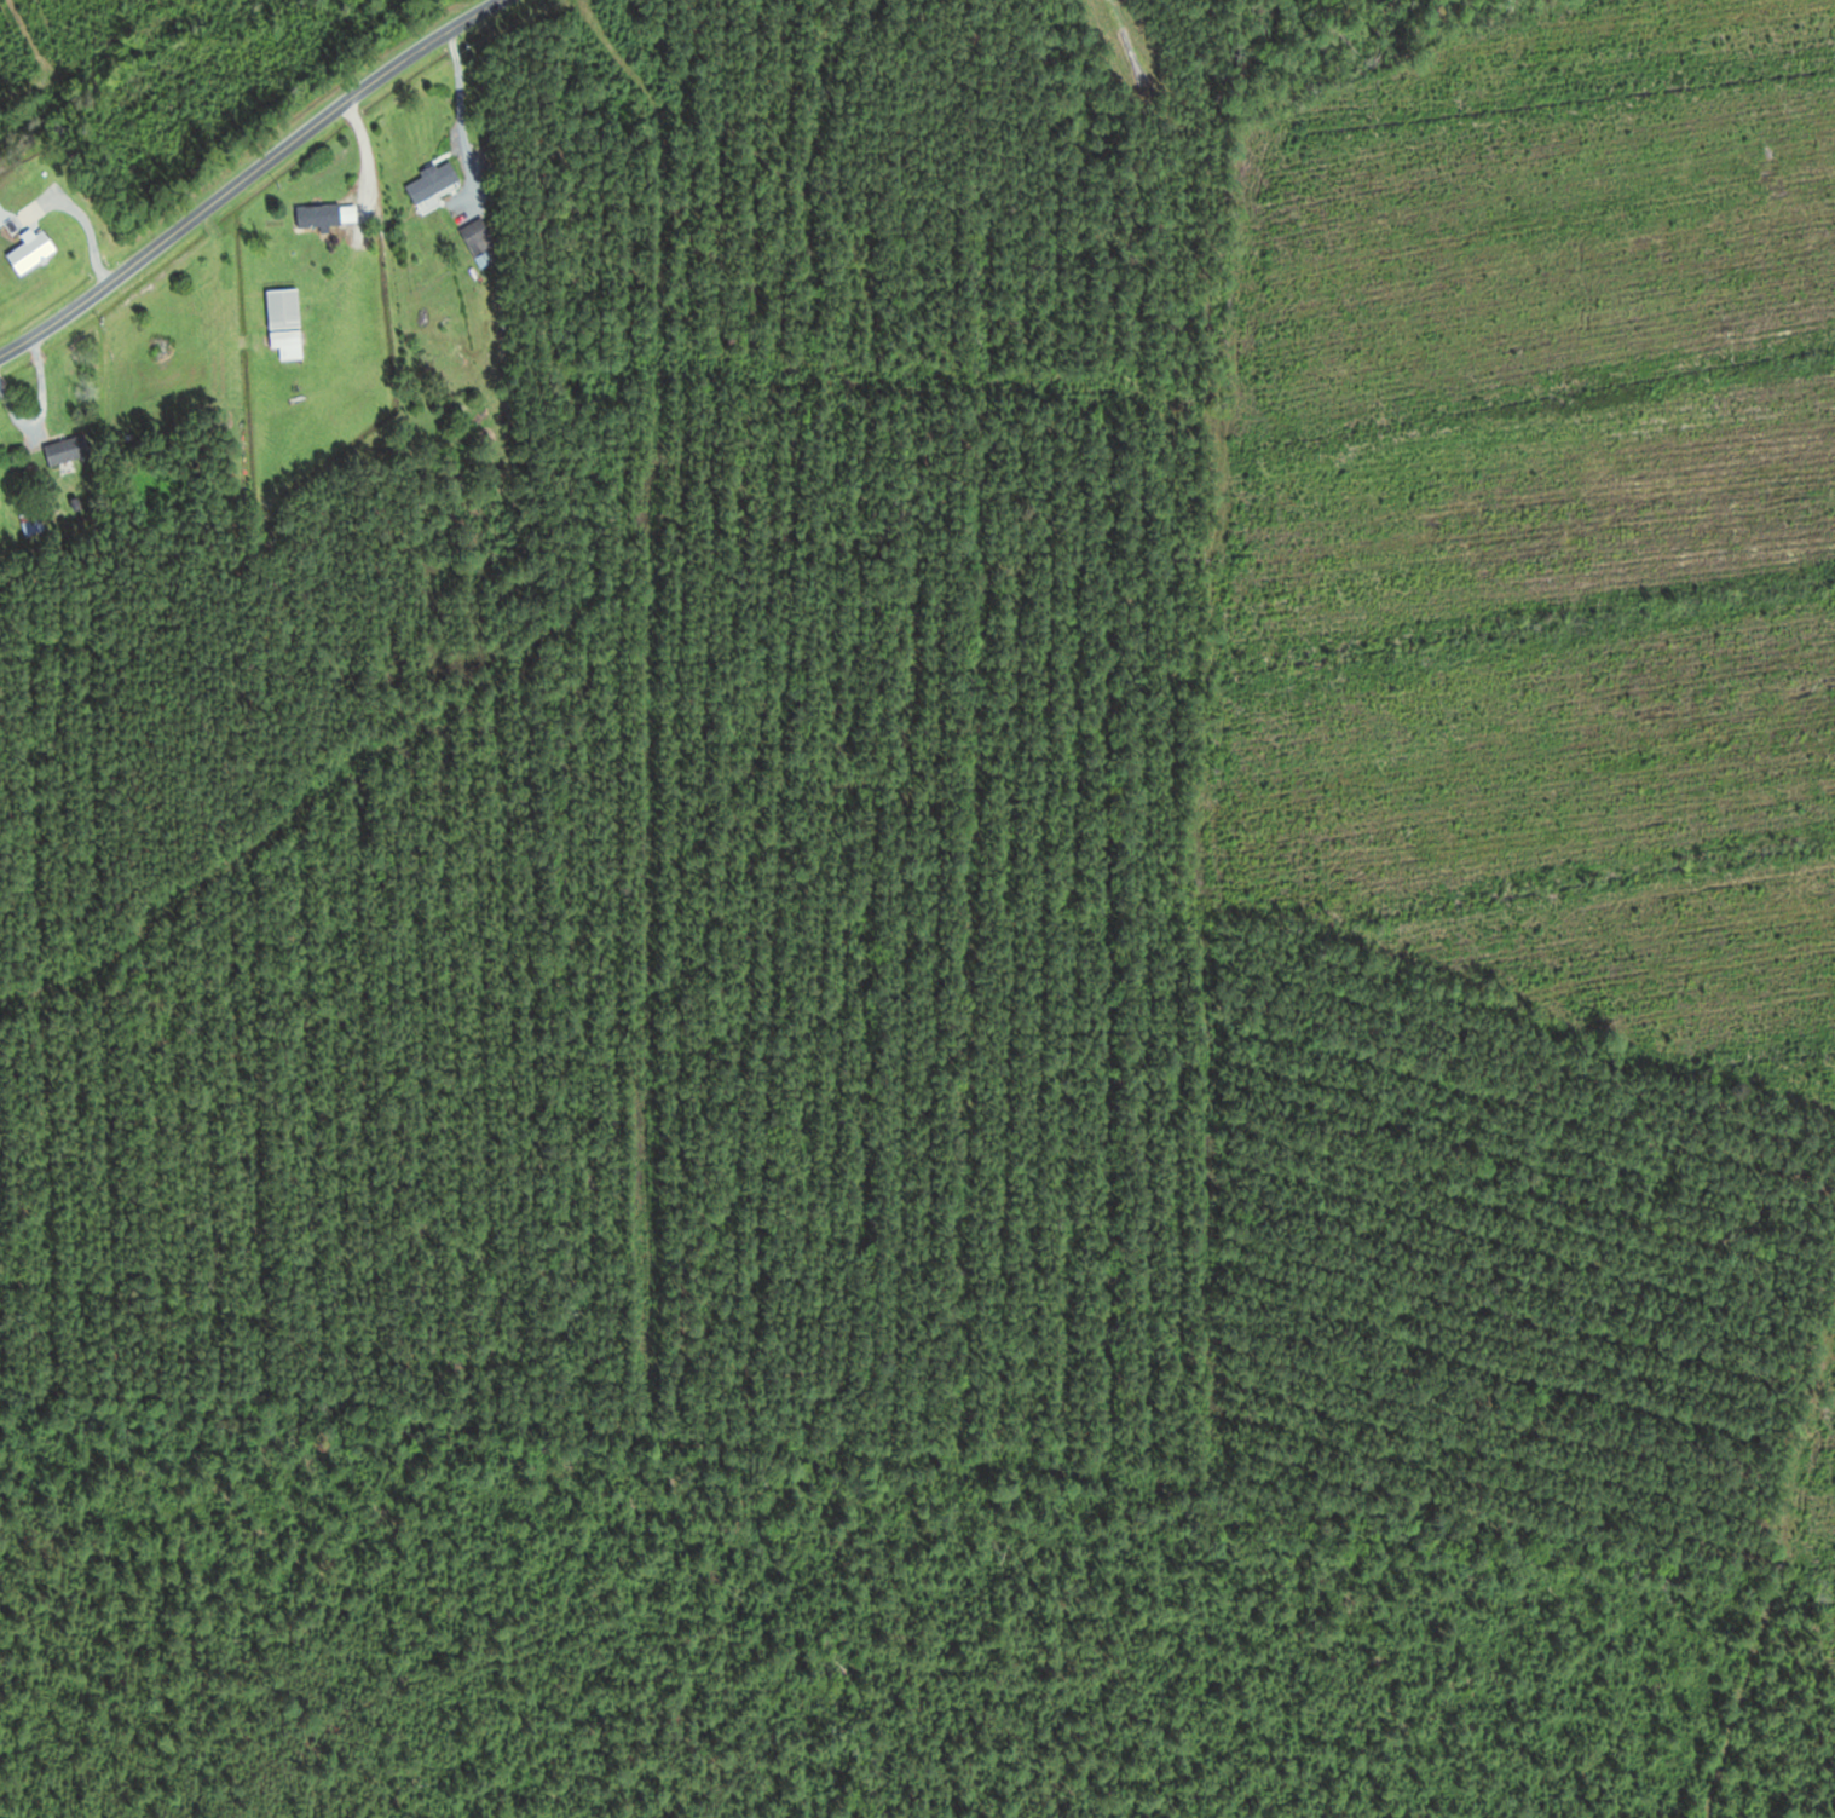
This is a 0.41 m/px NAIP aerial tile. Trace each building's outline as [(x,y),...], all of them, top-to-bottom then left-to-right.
[(419,204),(465,180),(454,161),(409,185),(419,204)] [(300,225),(360,224),(360,203),(300,205),(300,225)] [(476,256),(500,247),(488,215),(463,225),(476,256)] [(24,274),(61,249),(47,228),(10,253),(24,274)] [(275,345),(304,344),(302,287),(271,288),(272,331),(275,331),(275,345)] [(93,455),(87,433),(47,444),(54,466),(93,455)] [(29,533),(44,529),(39,511),(24,516),(29,533)]
